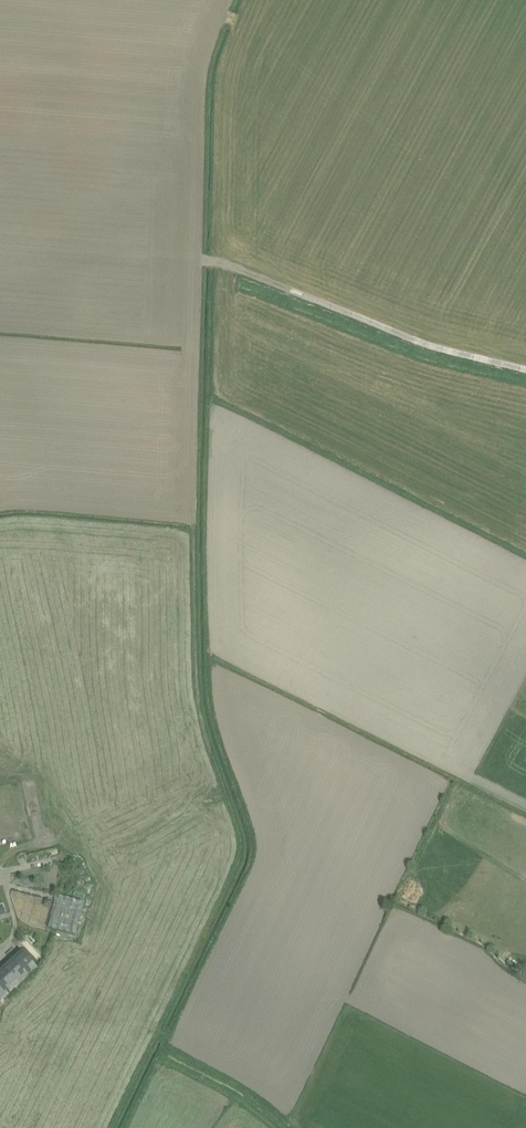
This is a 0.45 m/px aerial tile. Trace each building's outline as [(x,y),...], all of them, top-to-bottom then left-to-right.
[(59,893),(49,927),(78,935),(88,901),(59,893)] [(0,970),(0,1003),(38,969),(21,951),(0,970)]
